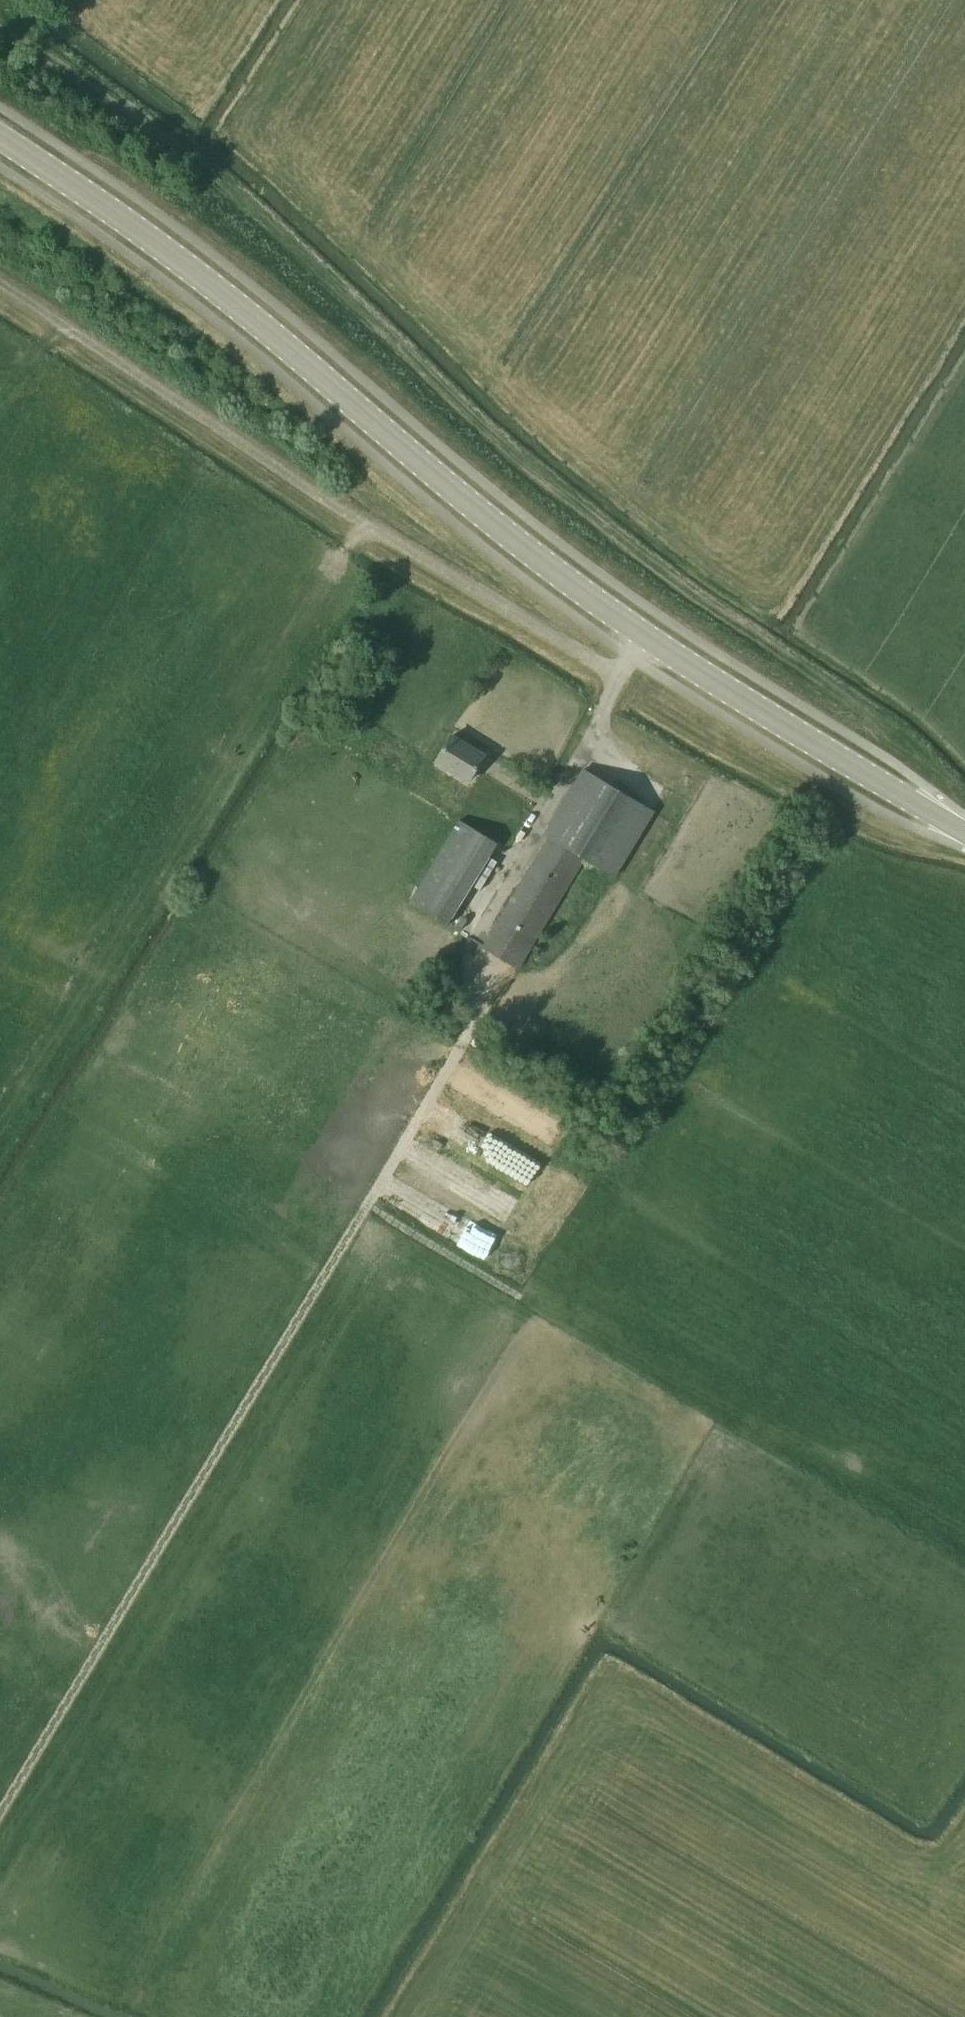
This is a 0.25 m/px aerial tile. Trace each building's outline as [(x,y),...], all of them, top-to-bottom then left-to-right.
[(454,735),(438,761),(471,781),(487,754),(454,735)] [(484,946),(518,968),(521,969),(587,859),(618,877),(658,811),(585,768),(545,834),(550,837),(484,946)] [(461,937),(507,857),(454,826),(407,906),(461,937)]
